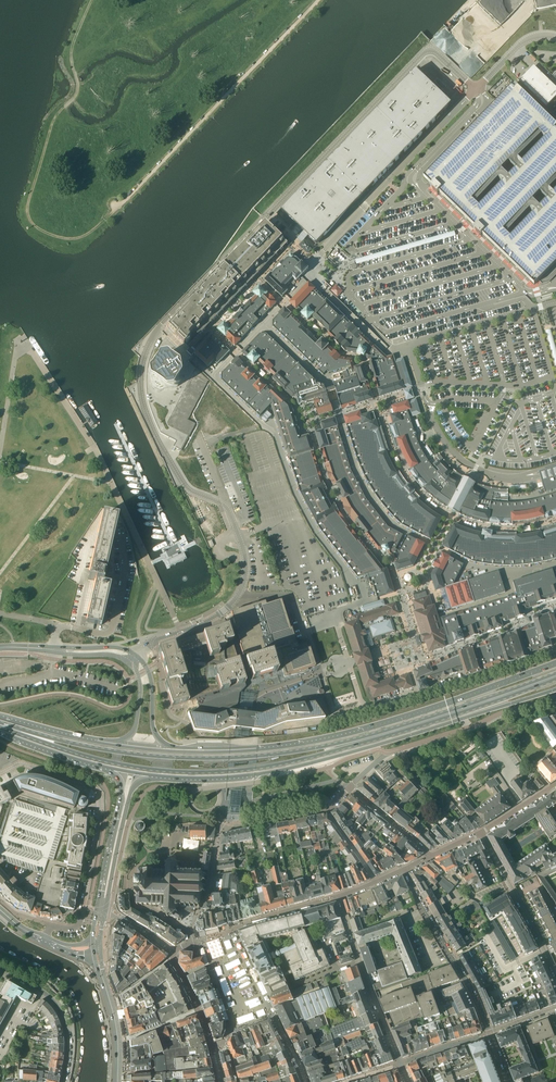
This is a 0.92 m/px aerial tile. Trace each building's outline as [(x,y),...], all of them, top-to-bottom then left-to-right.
[(530,70),(520,81),(546,107),(555,97),(555,87),(537,69),(538,71),(534,75),(530,70)] [(416,70),(282,210),(299,227),(305,232),(317,244),(452,104),(416,70)] [(452,205),(456,208),(456,209),(463,216),(464,216),(467,219),(467,220),(471,223),(472,223),(475,227),(474,229),(476,231),(477,232),(481,236),(482,234),(483,235),(484,235),(487,238),(487,239),(495,246),(498,249),(499,249),(498,250),(502,254),(503,253),(503,254),(506,257),(507,257),(506,258),(514,265),(515,265),(518,268),(518,269),(526,277),(526,276),(527,277),(530,280),(530,281),(535,285),(537,282),(538,280),(543,276),(555,262),(555,124),(520,89),(515,84),(496,103),(424,177),(428,181),(432,185),(431,187),(433,189),(435,191),(438,194),(439,192),(440,193),(444,196),(444,197),(452,205),(452,204),(452,205)] [(167,327),(162,332),(184,352),(187,348),(188,348),(188,347),(201,335),(200,335),(205,330),(206,329),(211,323),(212,322),(217,317),(217,318),(218,317),(219,316),(218,315),(218,316),(215,313),(215,312),(219,307),(220,308),(220,307),(225,301),(225,302),(226,301),(226,300),(227,301),(228,301),(229,301),(231,298),(232,297),(232,296),(231,296),(231,295),(232,295),(231,294),(237,289),(238,289),(237,288),(243,283),(246,286),(247,287),(247,286),(248,285),(252,280),(253,281),(253,280),(253,279),(258,274),(259,274),(259,273),(263,269),(264,269),(277,256),(277,255),(288,243),(283,238),(274,230),(269,224),(267,223),(265,225),(262,228),(255,236),(251,239),(249,242),(247,244),(244,247),(240,252),(236,255),(232,260),(229,263),(227,265),(226,266),(226,265),(224,268),(221,271),(216,276),(213,280),(210,282),(208,285),(207,286),(205,288),(202,291),(201,292),(200,293),(199,294),(197,296),(197,297),(193,301),(189,304),(187,307),(187,306),(184,309),(181,313),(173,321),(169,324),(167,327)] [(312,249),(304,240),(302,242),(300,245),(308,253),(312,249)] [(271,273),(265,280),(273,288),(282,297),(284,295),(285,294),(287,292),(289,290),(285,286),(293,277),(296,281),(299,278),(301,276),(302,275),(302,276),(309,269),(302,262),(301,263),(297,258),(294,257),(293,256),(293,255),(292,255),(290,255),(290,256),(290,257),(287,258),(284,261),(283,261),(282,263),(278,266),(277,268),(272,274),(271,273)] [(292,301),(290,303),(293,306),(295,308),(296,309),(297,310),(301,313),(302,314),(301,314),(302,315),(304,317),(305,318),(307,319),(308,320),(312,316),(313,317),(316,320),(317,321),(318,322),(320,324),(321,325),(323,327),(324,327),(325,328),(328,331),(329,332),(328,334),(333,340),(335,341),(338,344),(339,345),(341,347),(344,350),(346,352),(346,351),(347,351),(351,352),(353,352),(357,353),(358,353),(364,356),(365,356),(368,359),(369,360),(370,359),(371,359),(381,356),(384,355),(382,353),(374,345),(368,339),(363,334),(356,328),(350,322),(345,317),(339,311),(332,305),(324,297),(321,294),(315,288),(309,282),(309,283),(292,301)] [(218,315),(219,316),(247,287),(246,286),(243,283),(237,288),(238,289),(237,289),(231,294),(232,295),(231,295),(231,296),(232,296),(232,297),(231,298),(229,301),(228,301),(227,301),(226,300),(226,301),(225,302),(225,301),(220,307),(220,308),(219,307),(215,312),(215,313),(218,316),(218,315)] [(333,289),(331,290),(337,296),(341,293),(342,291),(336,285),(333,289)] [(224,323),(218,329),(228,339),(227,339),(233,344),(235,346),(237,345),(238,343),(240,341),(242,339),(244,337),(245,335),(247,334),(249,331),(251,330),(252,328),(259,321),(261,319),(263,317),(265,315),(267,313),(269,311),(271,309),(273,307),(275,305),(276,304),(277,303),(275,301),(275,300),(270,295),(260,286),(258,288),(256,290),(254,293),(253,293),(256,296),(255,297),(253,299),(251,301),(250,302),(248,304),(247,304),(245,306),(245,307),(244,307),(242,310),(241,310),(239,313),(238,314),(236,316),(235,317),(233,319),(233,320),(231,322),(229,324),(228,325),(225,323),(224,323)] [(282,310),(273,321),(273,327),(275,329),(281,335),(288,341),(293,346),(299,352),(305,358),(311,364),(315,360),(321,366),(322,367),(318,371),(323,375),(327,371),(328,372),(343,368),(350,366),(353,365),(352,359),(340,357),(335,351),(329,345),(322,339),(319,343),(313,338),(314,337),(308,331),(307,332),(302,327),(303,326),(296,319),(290,313),(285,308),(282,310)] [(296,397),(299,405),(307,402),(314,400),(316,406),(316,407),(319,416),(330,412),(333,411),(330,402),(325,385),(319,384),(310,376),(287,353),(281,348),(266,333),(260,334),(250,344),(243,351),(242,353),(248,359),(254,364),(258,360),(264,366),(269,371),(275,377),(273,379),(288,393),(293,398),(296,397)] [(195,353),(195,354),(208,367),(214,361),(218,364),(220,361),(222,360),(229,353),(230,351),(213,335),(212,336),(208,340),(207,341),(205,343),(203,345),(199,349),(197,351),(195,353)] [(146,382),(146,383),(146,384),(146,386),(146,387),(146,388),(146,390),(146,391),(146,392),(147,394),(147,395),(147,396),(147,397),(148,398),(148,400),(148,401),(148,402),(149,404),(149,405),(150,406),(150,407),(150,409),(151,410),(151,411),(152,412),(152,414),(153,415),(153,416),(154,417),(154,419),(155,420),(155,421),(156,422),(156,424),(157,425),(157,426),(158,427),(158,429),(159,430),(159,431),(160,433),(169,437),(168,438),(169,438),(169,437),(176,441),(175,442),(176,442),(173,446),(182,451),(193,431),(197,423),(189,419),(203,392),(206,387),(209,380),(202,373),(182,354),(166,339),(165,338),(162,341),(161,342),(158,339),(158,340),(157,341),(156,343),(156,344),(155,345),(154,346),(154,347),(153,349),(153,350),(152,351),(152,352),(151,353),(151,355),(150,356),(150,357),(149,358),(149,360),(149,361),(148,362),(148,363),(148,365),(147,366),(147,367),(147,368),(147,370),(147,371),(146,372),(146,374),(146,375),(146,376),(146,378),(146,379),(146,381),(146,382)] [(386,395),(389,394),(404,389),(405,389),(404,389),(412,386),(412,387),(412,386),(410,381),(411,381),(410,380),(410,381),(408,376),(409,375),(408,375),(407,370),(407,369),(405,364),(403,359),(403,358),(396,361),(396,360),(395,361),(393,356),(389,357),(387,358),(384,358),(378,360),(372,362),(371,363),(370,363),(370,365),(372,371),(375,379),(377,388),(378,389),(380,397),(386,395)] [(260,417),(272,405),(276,419),(279,428),(286,451),(288,451),(290,459),(292,466),(295,473),(297,481),(300,490),(300,492),(305,500),(313,515),(317,523),(320,529),(324,534),(335,548),(340,555),(350,567),(357,575),(358,577),(358,578),(368,575),(384,570),(377,561),(376,559),(370,552),(370,551),(360,539),(360,538),(359,539),(354,532),(350,527),(350,526),(344,518),(338,511),(339,511),(335,503),(331,505),(324,491),(328,489),(324,482),(323,482),(322,480),(320,474),(318,467),(319,467),(318,466),(316,459),(313,451),(314,451),(309,435),(301,437),(299,430),(300,430),(297,421),(296,422),(295,418),(294,413),(292,407),(286,401),(275,390),(268,384),(266,387),(260,381),(255,376),(249,370),(242,362),(237,358),(235,359),(229,366),(221,374),(221,380),(231,389),(236,395),(242,400),(248,405),(260,417)] [(334,383),(335,388),(338,396),(338,398),(339,399),(339,400),(339,401),(342,409),(346,408),(347,408),(349,407),(350,407),(352,406),(353,406),(353,405),(358,404),(360,403),(362,402),(363,402),(365,402),(365,401),(367,401),(368,401),(370,400),(371,400),(373,399),(371,391),(370,389),(369,384),(368,382),(367,378),(366,376),(365,371),(364,368),(363,365),(355,368),(354,368),(352,369),(351,369),(343,372),(345,379),(334,383)] [(263,367),(258,372),(263,377),(268,372),(263,367)] [(439,454),(436,456),(442,464),(437,469),(442,473),(440,475),(438,473),(434,469),(431,464),(427,459),(423,453),(420,447),(417,440),(415,433),(413,428),(410,418),(408,410),(411,409),(408,402),(392,407),(395,414),(391,415),(393,423),(389,424),(392,434),(394,440),(398,439),(400,447),(403,455),(407,462),(411,469),(408,470),(413,477),(418,483),(424,489),(424,490),(425,489),(424,489),(426,487),(432,493),(439,498),(446,503),(454,487),(461,475),(456,472),(450,467),(445,461),(439,454)] [(98,424),(87,405),(79,410),(91,428),(98,424)] [(264,424),(274,415),(269,410),(259,419),(264,424)] [(428,538),(431,540),(431,539),(442,518),(437,514),(435,514),(431,510),(424,505),(418,500),(412,493),(409,490),(406,487),(401,480),(397,473),(395,470),(393,467),(392,464),(389,459),(388,456),(386,452),(385,447),(384,444),(383,442),(381,436),(378,427),(376,420),(374,412),(361,416),(360,412),(344,417),(346,422),(348,428),(350,436),(352,440),(353,446),(354,448),(355,452),(357,456),(357,457),(360,466),(365,476),(369,484),(370,485),(375,494),(381,502),(386,509),(387,510),(391,513),(394,517),(398,521),(402,525),(405,527),(414,531),(420,534),(423,535),(428,538)] [(394,557),(397,550),(396,549),(396,548),(397,546),(399,543),(403,535),(400,533),(398,532),(393,529),(391,528),(388,527),(386,524),(385,523),(383,520),(381,518),(380,517),(378,514),(376,511),(375,510),(374,508),(371,505),(370,504),(369,502),(367,499),(366,499),(366,497),(365,495),(364,494),(363,492),(361,489),(360,487),(359,485),(356,479),(355,478),(354,476),(354,475),(353,474),(352,472),(351,470),(351,468),(350,466),(349,465),(349,462),(348,461),(347,457),(346,454),(346,453),(344,448),(344,447),(343,445),(341,439),(341,437),(341,436),(339,431),(338,429),(338,427),(337,425),(337,424),(335,418),(334,418),(329,420),(321,422),(322,424),(323,429),(324,430),(316,433),(316,434),(317,437),(319,442),(319,444),(320,447),(321,449),(322,449),(322,450),(323,452),(323,455),(324,457),(325,459),(325,460),(326,463),(326,464),(325,464),(326,466),(328,470),(328,472),(327,472),(328,473),(329,475),(330,480),(331,480),(331,481),(333,485),(334,486),(337,485),(339,488),(340,491),(341,492),(342,494),(343,495),(344,497),(344,498),(341,500),(342,501),(344,505),(345,507),(344,507),(346,511),(348,513),(350,516),(351,516),(352,517),(355,521),(356,522),(358,523),(359,525),(361,528),(363,530),(364,532),(366,534),(365,534),(367,537),(369,539),(371,541),(372,543),(374,545),(378,551),(380,550),(382,549),(383,549),(383,550),(384,551),(384,552),(388,551),(389,554),(389,555),(390,555),(393,556),(394,557)] [(543,481),(555,477),(555,467),(540,472),(543,481)] [(447,507),(447,508),(448,508),(447,508),(448,508),(452,510),(455,512),(459,514),(460,514),(460,515),(461,514),(460,514),(476,484),(477,484),(476,483),(475,483),(471,481),(468,479),(464,478),(464,477),(463,477),(463,476),(462,477),(463,477),(447,507)] [(543,481),(545,488),(546,493),(555,490),(555,477),(543,481)] [(550,495),(539,498),(532,500),(525,502),(519,503),(512,503),(505,503),(498,502),(492,502),(492,499),(497,500),(498,493),(508,494),(508,490),(500,490),(492,488),(489,488),(484,486),(479,484),(472,498),(464,513),(473,516),(481,518),(488,520),(488,522),(488,523),(496,524),(504,525),(513,525),(513,522),(521,521),(529,520),(536,518),(544,516),(545,519),(555,516),(555,493),(550,495)] [(105,577),(116,529),(118,518),(103,514),(89,579),(96,580),(86,622),(102,625),(111,584),(112,584),(113,579),(110,578),(108,577),(107,578),(105,577)] [(551,529),(548,530),(541,532),(540,532),(533,534),(532,534),(525,535),(524,535),(517,536),(516,536),(514,536),(511,536),(508,536),(507,536),(503,536),(500,536),(495,535),(492,535),(492,533),(492,532),(491,532),(485,531),(484,530),(483,531),(483,534),(476,532),(475,532),(468,530),(467,529),(460,527),(455,525),(454,524),(454,525),(452,529),(451,532),(447,539),(444,546),(443,546),(444,546),(446,548),(450,550),(453,552),(455,552),(456,553),(459,554),(463,557),(465,558),(467,559),(472,561),(473,562),(474,562),(478,563),(482,563),(483,563),(486,564),(488,564),(492,565),(494,565),(498,565),(502,565),(503,565),(508,566),(513,565),(514,565),(518,565),(522,565),(523,565),(528,564),(533,564),(535,563),(538,563),(541,562),(543,562),(548,561),(553,559),(554,559),(555,558),(555,528),(551,529)] [(397,550),(394,557),(396,563),(396,566),(398,570),(405,568),(406,568),(413,566),(414,565),(416,561),(417,559),(417,558),(420,552),(421,552),(421,551),(424,545),(425,544),(418,540),(407,535),(406,538),(405,539),(403,543),(402,545),(401,546),(400,549),(399,551),(397,550)] [(184,553),(167,561),(170,567),(187,559),(184,553)] [(453,586),(455,585),(454,585),(454,583),(455,581),(457,578),(458,576),(459,574),(461,569),(462,567),(464,564),(450,557),(443,553),(443,554),(439,560),(436,567),(432,575),(437,590),(436,590),(437,591),(440,590),(445,588),(445,589),(446,588),(451,586),(452,586),(453,586)] [(387,569),(384,570),(368,575),(371,583),(373,582),(374,587),(376,593),(376,594),(377,597),(383,596),(387,595),(388,594),(395,592),(394,592),(392,585),(392,584),(390,577),(390,576),(387,569)] [(555,569),(550,571),(548,571),(542,573),(540,574),(538,574),(534,575),(532,576),(526,578),(525,578),(518,580),(517,581),(513,582),(517,594),(515,595),(513,596),(507,598),(505,598),(499,600),(497,600),(491,602),(490,603),(484,605),(482,605),(478,606),(476,607),(474,608),(468,610),(466,610),(463,611),(460,612),(459,613),(452,615),(451,615),(448,616),(453,634),(454,638),(454,639),(455,641),(456,643),(457,642),(463,640),(464,640),(464,639),(466,639),(469,638),(471,637),(474,636),(477,636),(480,635),(479,634),(482,633),(484,632),(486,631),(486,632),(488,631),(494,630),(496,629),(501,627),(503,627),(501,622),(510,620),(515,618),(516,618),(518,618),(523,616),(525,615),(523,610),(526,609),(528,608),(530,607),(531,607),(537,605),(538,605),(538,603),(546,601),(546,600),(546,601),(553,599),(553,598),(553,599),(555,598),(555,569)] [(473,579),(467,581),(468,582),(474,601),(474,602),(506,592),(505,591),(505,589),(502,580),(501,578),(500,575),(500,573),(499,571),(475,578),(473,579)] [(429,596),(428,597),(426,592),(414,596),(415,601),(414,601),(417,612),(415,612),(416,615),(418,622),(420,629),(423,636),(422,636),(423,642),(427,641),(430,651),(445,647),(443,641),(445,641),(444,636),(445,635),(443,630),(442,630),(440,623),(437,616),(437,613),(435,609),(434,606),(432,607),(429,596)] [(266,605),(265,602),(259,604),(258,602),(252,604),(252,606),(231,613),(236,628),(241,644),(240,645),(245,661),(247,667),(241,669),(238,661),(232,642),(228,627),(202,635),(191,639),(174,644),(158,649),(168,682),(164,684),(172,706),(188,701),(196,699),(200,710),(204,714),(203,716),(188,714),(190,720),(194,731),(203,732),(218,734),(232,728),(235,729),(252,731),(253,731),(263,732),(285,724),(325,719),(320,712),(314,703),(303,705),(287,707),(286,705),(284,706),(284,707),(281,707),(261,715),(254,714),(237,712),(235,712),(236,711),(233,710),(233,712),(231,712),(231,710),(238,703),(240,693),(246,687),(245,683),(241,672),(248,670),(248,672),(250,672),(250,673),(252,680),(277,672),(275,667),(282,665),(285,677),(304,673),(309,670),(308,668),(315,666),(307,641),(296,644),(291,628),(290,629),(281,600),(266,605)] [(354,622),(346,624),(350,636),(352,644),(354,651),(355,654),(355,655),(354,656),(355,657),(355,658),(356,661),(357,663),(357,664),(357,665),(358,665),(358,666),(359,666),(360,668),(366,688),(369,698),(370,699),(370,700),(371,701),(372,701),(373,702),(374,702),(375,701),(374,697),(397,690),(404,687),(404,689),(413,687),(410,676),(409,674),(400,677),(401,679),(394,681),(393,679),(378,684),(377,679),(380,678),(379,674),(375,675),(372,664),(371,662),(372,661),(372,659),(371,659),(371,657),(369,650),(368,651),(367,648),(367,647),(366,647),(366,644),(365,644),(365,641),(364,640),(363,636),(367,635),(366,631),(370,630),(372,637),(373,637),(374,637),(374,638),(376,638),(377,641),(382,639),(381,636),(394,632),(394,631),(395,630),(392,620),(390,620),(390,619),(389,619),(388,616),(390,615),(390,616),(398,614),(399,614),(395,603),(387,606),(387,607),(380,609),(379,607),(385,605),(384,600),(360,607),(362,612),(364,612),(365,614),(361,615),(361,614),(352,617),(354,622)] [(446,676),(448,676),(450,675),(458,673),(458,672),(463,671),(465,670),(465,672),(466,676),(470,675),(471,674),(474,673),(477,672),(479,672),(482,671),(482,670),(485,669),(487,669),(489,668),(490,668),(491,668),(493,667),(494,667),(498,666),(498,665),(500,665),(502,664),(505,663),(505,664),(508,663),(510,662),(514,661),(516,660),(518,660),(520,659),(521,659),(524,658),(526,657),(529,656),(528,653),(531,652),(535,650),(538,649),(540,649),(543,648),(545,648),(549,646),(551,646),(550,640),(552,639),(554,638),(555,638),(555,612),(549,614),(542,617),(542,616),(539,614),(535,616),(533,619),(535,624),(534,624),(529,626),(528,626),(528,627),(520,629),(520,630),(512,633),(505,635),(497,638),(497,639),(494,640),(493,640),(491,641),(490,641),(488,641),(483,643),(482,643),(475,646),(474,646),(474,645),(468,648),(458,651),(459,651),(458,652),(452,654),(444,658),(442,659),(439,660),(437,661),(436,661),(437,661),(436,661),(434,662),(433,663),(432,664),(429,665),(429,664),(427,666),(422,668),(417,670),(415,671),(414,671),(415,675),(416,680),(417,680),(417,682),(420,691),(429,688),(427,682),(432,681),(434,680),(442,678),(444,677),(446,676)] [(324,694),(323,691),(318,690),(318,689),(319,688),(318,683),(307,684),(290,695),(291,700),(293,699),(294,703),(293,703),(324,694)] [(548,718),(555,729),(555,715),(548,718)] [(548,718),(534,722),(552,748),(555,746),(555,729),(548,718)] [(6,766),(12,763),(10,759),(12,757),(12,755),(0,750),(0,769),(6,766)] [(555,759),(555,753),(555,752),(554,750),(551,753),(553,755),(537,767),(551,783),(555,779),(555,769),(555,770),(550,764),(555,759)] [(391,787),(400,778),(395,772),(393,769),(397,767),(393,762),(389,764),(389,763),(388,762),(387,762),(386,762),(386,763),(386,764),(376,771),(384,780),(385,781),(389,784),(391,787)] [(383,783),(385,781),(384,780),(376,771),(373,774),(383,783)] [(13,781),(19,793),(22,791),(74,808),(75,804),(76,804),(76,806),(77,807),(78,808),(79,809),(81,809),(82,809),(83,809),(85,808),(86,808),(86,807),(87,805),(87,804),(87,802),(87,801),(86,800),(85,799),(80,795),(79,795),(75,792),(73,791),(63,785),(53,781),(46,779),(38,778),(28,777),(24,777),(20,778),(17,779),(13,781)] [(544,786),(536,777),(534,779),(536,781),(534,782),(540,789),(544,786)] [(383,790),(369,778),(364,783),(377,794),(379,796),(382,793),(384,794),(385,793),(386,792),(391,787),(389,784),(383,790)] [(409,800),(410,802),(414,799),(412,797),(418,792),(419,793),(424,798),(429,793),(424,788),(423,789),(420,786),(419,787),(416,783),(411,778),(409,780),(401,788),(398,791),(402,795),(405,798),(408,801),(409,800)] [(531,779),(529,781),(524,785),(522,782),(519,778),(510,785),(522,801),(540,789),(534,782),(531,779)] [(12,784),(12,783),(11,782),(8,784),(5,785),(6,787),(13,801),(13,803),(10,802),(5,817),(0,832),(0,860),(43,874),(48,859),(53,861),(69,810),(66,809),(67,808),(57,805),(57,806),(17,794),(12,784)] [(357,789),(370,800),(374,796),(376,797),(376,796),(377,794),(364,783),(357,789)] [(4,788),(3,785),(0,787),(0,815),(3,806),(1,805),(11,800),(7,792),(4,788)] [(389,795),(386,792),(385,793),(384,794),(375,804),(380,808),(389,798),(390,797),(391,798),(396,793),(398,791),(401,788),(398,785),(397,787),(396,786),(393,788),(394,789),(389,795)] [(486,824),(511,808),(501,794),(495,785),(491,788),(497,796),(475,811),(465,799),(464,799),(463,797),(462,798),(463,800),(459,804),(468,815),(470,817),(471,817),(470,817),(476,812),(480,817),(478,818),(480,821),(482,819),(486,824)] [(379,796),(377,798),(376,797),(374,796),(370,800),(375,804),(384,794),(382,793),(379,796)] [(360,801),(352,794),(350,796),(343,803),(347,806),(346,807),(346,808),(349,810),(351,812),(352,811),(357,804),(360,801)] [(555,804),(555,800),(552,795),(541,802),(547,811),(555,804)] [(390,799),(389,798),(380,808),(384,812),(392,803),(389,800),(390,799)] [(405,798),(404,799),(399,805),(401,806),(399,808),(399,809),(400,810),(393,819),(397,822),(400,824),(408,814),(401,809),(408,801),(405,798)] [(357,814),(364,804),(360,801),(357,804),(352,811),(353,811),(356,814),(357,814)] [(457,807),(453,803),(452,801),(447,806),(448,807),(446,810),(447,811),(450,809),(452,811),(457,807)] [(535,818),(551,843),(555,839),(555,825),(550,815),(547,811),(541,802),(529,810),(511,822),(511,821),(499,829),(488,837),(514,885),(524,880),(523,880),(531,875),(533,877),(536,875),(541,882),(540,882),(541,883),(542,883),(544,886),(544,887),(544,888),(545,887),(548,892),(547,892),(548,893),(549,893),(551,897),(551,898),(552,898),(555,903),(555,895),(555,894),(554,892),(554,891),(553,892),(552,890),(552,889),(550,887),(551,887),(550,886),(549,885),(549,884),(548,884),(547,882),(547,881),(546,881),(545,880),(545,879),(543,877),(551,873),(552,874),(554,873),(553,872),(555,871),(555,854),(552,856),(546,845),(544,846),(529,857),(526,858),(515,866),(501,840),(508,836),(510,840),(516,836),(513,832),(535,818)] [(389,816),(396,807),(392,803),(384,812),(386,813),(389,816)] [(361,817),(368,808),(364,804),(357,814),(356,814),(354,817),(355,817),(355,818),(356,818),(358,816),(360,817),(361,817)] [(351,813),(351,812),(349,810),(346,808),(342,805),(337,809),(341,812),(345,815),(348,811),(351,813)] [(400,810),(399,809),(399,810),(396,807),(389,816),(390,816),(391,817),(391,818),(392,817),(393,818),(393,819),(400,810)] [(373,810),(373,811),(368,808),(361,817),(360,817),(356,822),(358,824),(362,826),(367,819),(369,820),(368,821),(370,823),(371,822),(369,821),(375,813),(376,812),(373,810)] [(333,815),(338,822),(346,816),(345,815),(341,812),(337,809),(333,812),(333,813),(333,814),(333,815)] [(382,818),(375,813),(369,821),(371,822),(370,823),(369,824),(372,826),(373,824),(376,821),(378,823),(379,823),(382,818)] [(87,820),(88,815),(74,814),(73,819),(70,819),(70,820),(69,820),(69,821),(70,822),(73,822),(73,829),(70,829),(69,838),(68,845),(67,853),(70,853),(68,861),(65,860),(65,861),(64,861),(64,862),(65,863),(68,863),(68,864),(67,866),(67,868),(81,871),(81,869),(82,866),(84,856),(85,849),(86,849),(86,846),(87,843),(87,841),(87,838),(86,838),(87,831),(88,820),(87,820)] [(326,822),(329,826),(333,823),(330,818),(328,814),(321,815),(324,823),(326,822)] [(401,825),(406,829),(410,825),(414,820),(414,819),(408,814),(400,824),(401,825)] [(315,832),(316,838),(312,839),(313,844),(317,843),(318,842),(320,842),(325,839),(324,835),(321,835),(320,832),(321,831),(321,830),(325,829),(324,823),(321,815),(316,816),(316,818),(318,825),(319,827),(318,827),(319,828),(319,830),(317,831),(316,831),(315,832)] [(464,819),(462,821),(466,826),(470,832),(475,830),(472,825),(470,823),(466,817),(465,815),(462,817),(464,819)] [(480,821),(478,818),(474,821),(471,817),(470,817),(468,815),(466,817),(470,823),(472,825),(475,830),(480,828),(486,824),(482,819),(480,821)] [(311,817),(308,818),(311,831),(310,831),(312,839),(316,838),(315,832),(316,831),(315,826),(318,825),(316,818),(316,816),(311,817)] [(348,817),(346,816),(338,822),(341,827),(352,819),(348,817)] [(415,827),(416,826),(420,822),(416,817),(414,819),(414,820),(410,825),(406,829),(418,839),(423,834),(422,833),(415,827)] [(305,832),(310,831),(311,831),(308,818),(296,820),(298,830),(304,828),(305,831),(305,832)] [(389,824),(382,818),(379,823),(380,824),(379,825),(375,830),(378,832),(383,826),(386,828),(386,829),(389,824)] [(433,822),(436,825),(445,834),(451,841),(452,841),(462,836),(467,834),(462,828),(459,823),(459,824),(455,827),(448,820),(445,818),(441,822),(442,823),(441,825),(439,823),(436,820),(433,822)] [(341,827),(344,831),(351,827),(350,827),(354,824),(356,822),(353,820),(352,819),(341,827)] [(296,820),(289,822),(291,833),(296,832),(296,834),(295,834),(297,839),(298,839),(298,840),(298,839),(300,839),(299,835),(298,830),(296,820)] [(467,834),(470,832),(466,826),(462,821),(460,823),(459,822),(458,822),(459,824),(459,823),(462,828),(467,834)] [(140,835),(142,835),(142,834),(141,834),(144,829),(144,828),(144,827),(144,826),(144,825),(143,824),(142,824),(142,823),(141,823),(139,822),(138,823),(137,823),(136,823),(135,824),(134,825),(134,826),(134,827),(134,829),(134,830),(135,831),(136,832),(137,832),(138,833),(139,833),(140,833),(140,835)] [(279,835),(280,835),(291,833),(289,822),(287,822),(281,823),(277,824),(279,835)] [(330,835),(337,830),(335,827),(333,823),(329,826),(327,827),(330,831),(328,833),(330,835)] [(277,824),(264,826),(265,828),(266,834),(266,837),(271,836),(271,838),(275,837),(276,842),(277,841),(277,843),(281,842),(280,835),(279,835),(277,824)] [(354,826),(354,825),(354,824),(350,827),(351,827),(344,831),(349,838),(356,831),(353,827),(354,826)] [(388,836),(394,828),(389,824),(386,829),(386,828),(383,832),(388,836)] [(441,845),(451,841),(445,834),(436,825),(437,826),(431,832),(431,833),(441,845)] [(216,826),(215,826),(191,826),(190,838),(214,839),(216,826)] [(362,830),(360,827),(356,831),(349,838),(352,842),(359,837),(357,834),(362,830)] [(240,842),(253,839),(251,828),(238,831),(240,842)] [(393,840),(399,832),(394,828),(388,836),(393,839),(393,840)] [(336,840),(342,836),(337,830),(330,835),(332,838),(334,836),(335,838),(336,840)] [(370,834),(371,832),(368,830),(359,837),(352,842),(355,846),(364,840),(369,835),(371,834),(370,834)] [(241,848),(240,842),(238,831),(229,832),(231,844),(237,842),(239,848),(241,848)] [(431,833),(431,832),(429,831),(426,834),(424,831),(422,833),(423,834),(425,836),(428,839),(435,848),(441,845),(431,833)] [(226,845),(231,844),(229,832),(224,833),(222,835),(223,835),(221,844),(221,845),(220,853),(228,852),(226,845)] [(404,836),(399,832),(393,840),(393,839),(389,844),(395,848),(404,836)] [(431,850),(435,848),(428,839),(425,836),(423,834),(418,839),(431,850)] [(370,840),(371,838),(369,835),(364,840),(355,846),(358,850),(361,848),(361,847),(366,843),(370,840),(370,839),(370,840)] [(338,846),(345,841),(342,836),(336,840),(335,838),(333,840),(334,844),(336,842),(338,846)] [(410,841),(404,836),(395,848),(400,852),(401,851),(402,850),(403,850),(410,841)] [(374,853),(379,849),(370,840),(366,843),(361,847),(361,848),(358,850),(359,852),(364,848),(366,851),(369,847),(373,851),(371,853),(375,857),(373,858),(374,859),(372,860),(371,860),(374,864),(374,863),(377,868),(381,874),(386,871),(386,872),(386,871),(377,856),(377,857),(374,853)] [(485,850),(481,840),(462,850),(466,859),(467,860),(471,858),(480,853),(485,850)] [(349,846),(348,844),(345,841),(338,846),(340,849),(341,849),(342,848),(344,850),(349,846)] [(410,851),(416,846),(410,841),(403,850),(405,851),(408,848),(408,849),(410,851)] [(384,851),(389,856),(390,856),(391,857),(392,857),(397,866),(407,863),(402,858),(401,856),(399,854),(400,852),(395,848),(389,844),(388,845),(387,844),(382,850),(384,851)] [(315,850),(314,846),(312,846),(312,847),(310,847),(309,847),(308,848),(309,853),(307,853),(308,858),(316,856),(317,856),(316,856),(315,850)] [(346,857),(354,853),(349,846),(344,850),(342,848),(341,849),(340,849),(346,856),(346,857)] [(424,853),(416,846),(410,851),(412,852),(409,855),(411,857),(415,854),(418,858),(424,853)] [(368,853),(366,851),(364,848),(359,852),(363,856),(368,853)] [(468,864),(468,863),(467,860),(466,859),(462,850),(458,852),(464,865),(465,865),(468,864)] [(486,869),(493,865),(485,850),(480,853),(482,857),(481,857),(482,859),(481,859),(486,869)] [(396,866),(397,866),(392,857),(391,857),(390,856),(389,856),(384,851),(385,852),(377,856),(386,871),(396,866)] [(211,853),(208,853),(205,852),(204,855),(204,856),(204,859),(201,859),(200,864),(203,864),(202,870),(198,869),(197,869),(197,871),(194,871),(194,869),(192,869),(192,871),(189,871),(189,869),(188,869),(188,871),(184,871),(184,869),(183,869),(183,871),(182,871),(182,869),(181,869),(180,869),(179,869),(179,868),(181,868),(181,867),(179,867),(179,864),(181,863),(181,862),(179,863),(176,860),(177,858),(176,858),(176,855),(171,855),(171,856),(171,855),(171,854),(170,854),(170,855),(170,856),(171,856),(171,858),(170,858),(171,860),(168,862),(166,862),(166,863),(168,863),(168,864),(168,865),(168,867),(166,867),(166,868),(167,868),(168,869),(167,871),(163,871),(163,869),(162,869),(162,871),(159,870),(159,869),(158,869),(158,870),(153,870),(153,869),(153,868),(153,869),(149,869),(149,868),(148,868),(148,869),(145,869),(145,868),(144,868),(144,869),(144,870),(140,869),(139,869),(139,873),(138,873),(137,875),(138,876),(138,877),(137,878),(137,880),(136,880),(136,883),(136,884),(136,887),(135,891),(136,891),(136,893),(137,894),(137,895),(135,895),(135,896),(137,896),(137,898),(138,898),(137,903),(137,905),(138,905),(138,904),(142,904),(142,905),(143,905),(143,904),(147,904),(147,905),(148,905),(148,904),(151,904),(152,905),(152,904),(156,904),(156,905),(157,904),(160,904),(160,905),(160,907),(161,908),(162,907),(166,907),(166,910),(164,911),(164,912),(166,911),(168,914),(167,916),(168,917),(170,915),(172,915),(173,917),(174,916),(176,918),(176,919),(177,918),(178,919),(178,920),(179,920),(179,919),(181,919),(182,920),(182,919),(183,917),(184,917),(184,916),(183,916),(183,914),(183,913),(182,914),(182,913),(183,910),(191,912),(191,911),(195,911),(196,909),(199,909),(200,907),(200,906),(200,905),(201,895),(201,894),(202,893),(204,892),(206,892),(207,882),(208,882),(209,871),(210,860),(211,857),(212,853),(211,853)] [(239,858),(243,857),(243,853),(242,853),(237,854),(230,855),(230,852),(228,852),(220,853),(220,861),(234,858),(235,858),(235,859),(239,858)] [(458,868),(465,865),(464,865),(458,852),(453,854),(458,867),(458,868)] [(361,862),(356,855),(354,853),(346,857),(347,859),(347,860),(349,864),(353,862),(354,864),(355,863),(355,865),(356,865),(361,862)] [(365,859),(368,864),(371,861),(370,861),(371,860),(372,860),(370,857),(371,857),(368,853),(363,856),(365,859)] [(409,855),(407,853),(405,853),(401,856),(402,858),(407,863),(407,864),(418,858),(415,854),(411,857),(409,855)] [(459,868),(458,868),(458,867),(453,854),(449,856),(439,860),(435,862),(444,871),(447,874),(444,878),(455,887),(458,883),(453,878),(452,876),(457,874),(455,870),(459,868)] [(236,868),(234,858),(220,861),(219,861),(218,870),(236,868)] [(468,864),(473,873),(475,877),(466,882),(467,882),(469,886),(472,884),(477,893),(488,888),(475,862),(473,863),(472,860),(471,858),(467,860),(468,863),(468,864)] [(153,868),(153,869),(153,870),(158,870),(158,869),(159,869),(159,870),(162,871),(162,869),(163,869),(163,871),(167,871),(168,869),(167,868),(166,868),(166,867),(168,867),(168,865),(164,865),(161,865),(161,863),(161,860),(156,860),(155,866),(155,868),(153,868)] [(375,875),(377,876),(381,874),(377,868),(374,863),(374,864),(371,860),(370,861),(371,861),(371,862),(368,864),(375,875)] [(356,865),(359,869),(358,870),(360,874),(364,882),(370,880),(370,879),(365,870),(363,871),(360,866),(359,863),(361,862),(356,865)] [(441,875),(444,871),(435,862),(429,865),(441,875)] [(357,885),(364,882),(360,874),(358,870),(359,869),(356,865),(355,865),(350,868),(357,885)] [(433,878),(436,880),(438,883),(439,883),(442,880),(444,878),(441,875),(429,865),(423,868),(433,878)] [(279,869),(279,866),(272,868),(276,885),(282,884),(281,880),(281,879),(280,874),(279,869)] [(81,872),(81,871),(67,868),(67,869),(69,869),(68,874),(67,880),(79,882),(80,877),(81,872)] [(348,888),(344,876),(339,877),(339,876),(339,875),(340,874),(338,868),(334,869),(336,875),(337,878),(341,891),(348,888)] [(357,885),(350,868),(345,870),(347,873),(352,887),(353,887),(354,886),(357,885)] [(410,874),(413,880),(420,876),(423,875),(429,881),(430,881),(433,878),(423,868),(422,868),(410,874)] [(336,875),(334,869),(329,871),(330,874),(329,874),(330,874),(330,876),(330,877),(329,878),(330,883),(331,886),(333,893),(341,891),(337,878),(336,875)] [(0,871),(0,892),(1,893),(0,893),(0,894),(3,897),(4,896),(4,897),(5,898),(7,899),(7,900),(6,901),(17,910),(31,914),(35,900),(35,899),(24,895),(16,889),(15,888),(13,886),(17,882),(13,878),(10,882),(0,871)] [(266,898),(263,887),(263,885),(262,883),(261,877),(259,871),(252,872),(254,882),(255,885),(257,892),(259,902),(263,914),(269,912),(266,898)] [(235,894),(237,894),(237,885),(234,872),(224,873),(222,894),(213,895),(214,900),(215,908),(224,907),(226,907),(231,905),(231,901),(230,895),(235,894)] [(287,872),(280,874),(281,879),(281,880),(282,884),(284,891),(285,896),(285,898),(286,902),(287,906),(295,904),(293,895),(292,892),(291,889),(290,889),(290,886),(289,882),(287,872)] [(310,883),(310,884),(311,887),(314,899),(325,896),(322,884),(321,880),(322,880),(320,872),(317,873),(317,877),(318,882),(310,884),(310,883)] [(348,888),(352,887),(347,873),(345,874),(346,875),(344,876),(348,888)] [(473,873),(466,877),(464,878),(466,882),(475,877),(473,873)] [(409,891),(403,877),(403,876),(384,885),(392,900),(392,902),(393,902),(394,905),(401,902),(398,896),(409,891)] [(417,886),(424,882),(420,876),(413,880),(417,886)] [(79,882),(67,880),(59,878),(59,881),(62,882),(61,887),(62,887),(61,889),(66,890),(75,892),(76,893),(77,890),(78,885),(79,882)] [(310,884),(310,883),(309,880),(310,880),(309,880),(309,878),(308,878),(305,879),(305,881),(306,884),(307,889),(306,890),(302,891),(303,894),(307,893),(309,900),(310,900),(311,900),(314,899),(311,887),(310,884)] [(325,896),(333,893),(331,886),(330,883),(329,878),(322,880),(321,880),(322,884),(325,896)] [(433,884),(435,886),(436,885),(438,883),(436,880),(433,878),(430,881),(429,881),(424,883),(424,882),(417,886),(422,894),(429,890),(428,887),(433,884)] [(449,894),(455,887),(444,878),(442,880),(439,883),(442,889),(443,889),(444,890),(448,894),(449,894)] [(295,904),(309,900),(307,893),(303,894),(302,891),(306,890),(307,889),(306,884),(305,881),(305,879),(289,882),(290,886),(290,889),(291,889),(292,892),(293,895),(295,904)] [(262,914),(263,914),(259,902),(255,885),(254,882),(250,887),(254,891),(253,892),(253,893),(253,894),(253,895),(253,896),(253,897),(254,897),(254,898),(247,900),(241,902),(242,906),(241,906),(242,910),(244,919),(246,919),(247,918),(249,918),(250,918),(253,917),(255,916),(256,916),(257,916),(259,915),(262,914)] [(383,904),(391,900),(392,900),(384,885),(376,889),(380,898),(382,901),(383,904)] [(429,890),(422,894),(425,900),(434,895),(437,893),(435,891),(438,889),(436,885),(435,886),(431,889),(429,890)] [(263,887),(266,898),(269,912),(281,908),(279,897),(274,898),(271,886),(263,887)] [(76,893),(75,892),(66,890),(61,889),(61,890),(63,890),(60,908),(59,910),(58,910),(62,915),(68,913),(69,912),(73,911),(73,910),(74,910),(74,909),(74,907),(75,906),(74,905),(75,903),(75,902),(75,901),(76,901),(76,900),(75,900),(76,897),(76,896),(77,894),(77,893),(76,893)] [(377,903),(377,904),(378,905),(378,907),(379,906),(383,904),(382,901),(380,898),(376,889),(372,891),(376,900),(377,901),(377,903)] [(540,893),(539,893),(538,889),(526,895),(527,895),(530,901),(541,895),(540,893)] [(281,908),(287,907),(287,906),(286,902),(285,898),(285,896),(284,891),(278,893),(279,897),(281,908)] [(366,894),(370,904),(377,901),(376,900),(372,891),(366,894)] [(527,926),(512,899),(508,893),(484,908),(490,918),(504,910),(517,932),(519,936),(527,954),(539,949),(530,931),(529,931),(527,926)] [(129,908),(129,903),(128,894),(121,895),(120,894),(119,894),(119,895),(118,895),(118,896),(118,897),(119,897),(119,908),(120,908),(120,909),(120,910),(121,911),(122,912),(129,912),(130,911),(129,908)] [(237,905),(236,900),(235,894),(230,895),(231,901),(231,905),(231,908),(233,923),(240,921),(237,907),(237,905)] [(240,921),(244,919),(242,910),(241,906),(242,906),(241,902),(240,896),(240,894),(237,894),(235,894),(236,900),(239,899),(239,901),(239,904),(237,905),(237,907),(240,921)] [(367,905),(370,904),(366,894),(359,896),(362,907),(367,905)] [(429,907),(436,920),(446,914),(442,906),(446,904),(452,900),(449,894),(448,894),(443,898),(440,900),(438,901),(429,907)] [(216,913),(211,913),(211,911),(215,910),(215,908),(214,900),(213,895),(209,895),(208,895),(206,902),(211,901),(211,905),(211,909),(209,909),(210,910),(210,913),(212,929),(218,928),(216,915),(216,913)] [(438,901),(434,895),(425,900),(429,907),(438,901)] [(542,898),(541,895),(530,901),(533,907),(544,902),(542,898)] [(359,896),(355,897),(360,914),(364,913),(363,910),(362,907),(359,896)] [(355,897),(348,899),(353,912),(354,916),(355,916),(360,914),(355,897)] [(348,914),(353,912),(348,899),(344,901),(348,914)] [(43,905),(39,903),(40,901),(35,900),(31,914),(39,916),(40,917),(41,917),(43,905)] [(204,911),(210,910),(209,909),(211,909),(211,905),(211,901),(206,902),(205,904),(205,906),(204,906),(204,908),(203,911),(204,911)] [(473,905),(475,908),(474,909),(476,913),(482,910),(478,903),(474,901),(471,903),(473,905)] [(333,903),(330,904),(332,911),(335,920),(341,918),(338,907),(337,904),(337,902),(336,903),(334,903),(333,903)] [(404,909),(404,908),(401,902),(394,905),(397,911),(397,912),(404,909)] [(546,905),(544,902),(533,907),(536,913),(547,908),(546,905)] [(330,904),(318,908),(320,915),(323,914),(325,920),(329,918),(330,922),(335,920),(332,911),(330,904)] [(45,910),(46,906),(43,905),(41,917),(50,918),(50,910),(50,911),(50,909),(49,909),(49,910),(45,910)] [(228,924),(233,923),(231,908),(231,905),(226,907),(224,907),(224,910),(225,913),(225,914),(225,915),(228,924)] [(219,928),(228,924),(225,915),(225,914),(225,913),(224,910),(224,907),(215,908),(215,910),(216,913),(216,915),(218,928),(219,928)] [(62,915),(58,910),(58,908),(50,910),(50,918),(51,918),(62,915)] [(125,915),(128,917),(136,922),(140,914),(136,912),(132,910),(129,908),(130,911),(129,912),(122,912),(125,915)] [(318,908),(302,912),(306,927),(314,924),(314,925),(317,924),(316,923),(323,921),(325,920),(323,914),(320,915),(318,908)] [(548,910),(549,910),(547,908),(536,913),(539,920),(550,914),(548,910)] [(364,931),(362,925),(359,918),(356,918),(356,919),(350,921),(360,950),(368,947),(366,944),(394,934),(405,965),(410,977),(422,972),(410,943),(400,919),(397,912),(397,911),(389,914),(392,922),(364,931)] [(306,927),(302,912),(302,913),(256,925),(239,931),(240,934),(242,939),(243,941),(243,942),(244,942),(247,948),(254,946),(256,945),(263,942),(264,943),(269,953),(269,955),(270,956),(272,959),(272,960),(277,958),(276,957),(284,954),(290,966),(291,971),(284,974),(285,977),(293,974),(294,976),(296,981),(297,980),(296,980),(330,966),(330,965),(329,963),(323,949),(315,953),(310,942),(312,941),(325,935),(326,939),(328,938),(332,937),(332,936),(334,936),(335,936),(346,932),(345,930),(343,924),(341,918),(335,920),(330,922),(329,918),(325,920),(323,921),(327,932),(324,932),(324,931),(323,931),(323,932),(309,938),(305,930),(304,931),(303,927),(306,927)] [(136,922),(148,928),(151,923),(154,918),(147,915),(144,914),(143,916),(140,914),(136,922)] [(458,924),(455,918),(452,919),(450,916),(449,917),(447,914),(446,914),(436,920),(444,933),(444,932),(454,926),(458,924)] [(552,917),(550,914),(539,920),(542,926),(553,920),(552,917)] [(158,928),(162,923),(154,918),(151,923),(156,927),(158,928)] [(555,923),(553,920),(542,926),(545,932),(555,926),(555,925),(555,923)] [(458,932),(456,929),(457,928),(458,928),(465,924),(463,921),(458,924),(454,926),(444,932),(448,939),(458,932)] [(114,934),(119,936),(126,927),(118,922),(114,928),(114,929),(116,930),(114,934)] [(153,931),(156,927),(151,923),(148,928),(153,931)] [(166,931),(169,928),(162,923),(158,928),(161,930),(162,930),(165,932),(165,931),(166,931)] [(465,937),(463,934),(471,930),(468,926),(458,932),(448,939),(449,941),(451,943),(452,945),(465,937)] [(545,932),(548,938),(555,934),(555,926),(545,932)] [(124,938),(130,929),(126,927),(119,936),(124,938)] [(161,930),(158,928),(156,927),(153,931),(160,936),(165,932),(162,930),(161,930)] [(165,931),(165,932),(179,943),(180,941),(181,941),(184,939),(184,936),(181,933),(180,933),(179,933),(177,933),(176,933),(169,928),(166,931),(165,931)] [(129,948),(139,936),(135,933),(130,929),(124,938),(123,941),(121,948),(124,950),(127,945),(129,948)] [(178,944),(179,943),(165,932),(160,936),(175,946),(176,945),(175,945),(178,944)] [(348,939),(346,932),(335,936),(334,936),(332,936),(332,937),(334,944),(336,943),(348,939)] [(452,946),(456,952),(466,946),(465,943),(466,942),(466,943),(470,941),(469,939),(474,936),(472,933),(465,937),(452,945),(452,946)] [(113,934),(112,951),(112,959),(116,959),(128,963),(131,960),(133,956),(126,951),(124,950),(121,948),(123,941),(124,938),(119,936),(114,934),(113,934)] [(135,955),(145,941),(139,936),(129,948),(126,951),(133,956),(134,955),(135,955)] [(211,962),(219,959),(217,949),(225,947),(222,939),(206,943),(211,962)] [(139,961),(152,946),(145,941),(135,955),(134,955),(133,956),(131,960),(132,961),(135,958),(138,961),(136,964),(139,961)] [(551,944),(547,946),(551,954),(554,952),(555,956),(555,941),(551,944)] [(247,948),(246,948),(250,956),(251,957),(251,958),(252,959),(252,961),(254,965),(255,966),(260,977),(261,977),(269,973),(276,970),(276,968),(272,960),(272,959),(270,956),(269,955),(269,953),(264,943),(263,942),(256,945),(254,946),(247,948)] [(153,958),(159,952),(152,946),(139,961),(136,964),(131,969),(130,970),(130,971),(132,973),(134,976),(140,971),(141,971),(146,967),(145,966),(153,958)] [(360,950),(369,975),(377,972),(369,947),(368,948),(368,947),(360,950)] [(156,966),(166,958),(159,952),(153,958),(145,966),(146,967),(150,971),(152,970),(156,966)] [(193,960),(191,959),(191,953),(179,952),(178,963),(190,961),(193,960)] [(466,954),(465,953),(460,956),(463,963),(472,958),(469,952),(466,954)] [(351,954),(341,957),(339,958),(340,961),(340,962),(341,962),(341,965),(355,960),(353,953),(351,954)] [(543,959),(541,955),(535,958),(536,958),(533,960),(535,965),(544,961),(543,959)] [(193,969),(204,966),(202,959),(201,958),(193,960),(190,961),(193,969)] [(472,958),(463,963),(466,968),(475,964),(472,958)] [(136,964),(132,961),(131,960),(128,963),(126,966),(131,969),(136,964)] [(156,972),(140,983),(147,994),(148,994),(147,993),(153,988),(165,979),(166,981),(167,981),(176,1000),(177,1003),(171,1005),(177,1017),(182,1014),(182,1015),(194,1009),(191,1003),(181,979),(180,979),(177,975),(176,973),(168,961),(160,968),(156,972)] [(191,970),(193,969),(190,961),(178,963),(185,973),(191,970)] [(544,961),(535,965),(536,967),(538,971),(547,966),(544,961)] [(408,979),(403,966),(402,962),(377,971),(381,981),(374,983),(375,984),(373,985),(374,988),(375,990),(376,990),(383,988),(408,979)] [(475,964),(466,968),(470,974),(478,970),(475,964)] [(121,970),(121,966),(111,966),(111,971),(116,971),(122,979),(124,977),(130,970),(131,969),(126,966),(125,967),(121,971),(121,970)] [(215,969),(216,974),(231,971),(230,966),(215,969)] [(347,983),(361,978),(357,966),(342,972),(344,976),(346,980),(345,980),(347,983)] [(451,966),(428,974),(401,984),(404,990),(398,992),(398,990),(394,991),(394,993),(391,994),(379,999),(379,998),(378,998),(385,1014),(386,1014),(391,1025),(423,1013),(425,1020),(440,1015),(438,1007),(440,1007),(438,1003),(437,1003),(436,1000),(435,1000),(432,992),(434,989),(441,987),(442,987),(445,986),(448,985),(448,984),(460,980),(451,966)] [(547,966),(538,971),(539,973),(540,976),(549,972),(547,966)] [(144,975),(150,971),(146,967),(141,971),(140,971),(134,976),(137,980),(144,975)] [(261,977),(260,977),(265,986),(285,977),(284,974),(283,974),(280,967),(276,968),(276,970),(269,973),(261,977)] [(195,978),(206,973),(205,969),(204,969),(204,968),(204,969),(193,974),(195,978)] [(470,974),(473,980),(482,976),(478,970),(470,974)] [(116,986),(122,979),(116,971),(111,971),(111,974),(116,986)] [(549,972),(540,976),(542,979),(543,982),(552,978),(549,972)] [(137,980),(134,976),(132,973),(126,979),(124,977),(122,979),(116,986),(118,993),(134,982),(137,980)] [(198,981),(208,977),(206,973),(195,978),(195,979),(197,979),(198,981)] [(195,979),(195,978),(193,974),(187,976),(190,984),(196,982),(195,979)] [(485,981),(482,976),(473,980),(476,986),(485,981)] [(198,985),(209,980),(208,977),(198,981),(196,982),(190,984),(192,988),(198,986),(198,985)] [(285,977),(265,986),(269,992),(269,993),(269,994),(270,995),(271,997),(271,998),(272,999),(291,991),(290,990),(290,989),(289,987),(289,986),(288,984),(286,979),(285,977)] [(221,987),(224,994),(235,989),(233,984),(234,984),(231,978),(222,982),(224,986),(221,987)] [(361,978),(347,983),(344,984),(347,993),(351,991),(352,995),(353,995),(365,990),(361,978)] [(552,978),(543,982),(546,987),(555,983),(552,978)] [(199,989),(211,984),(209,980),(198,985),(198,986),(192,988),(194,991),(199,989)] [(485,988),(488,986),(485,981),(476,986),(479,991),(485,988)] [(32,1004),(35,998),(36,996),(34,995),(31,994),(29,993),(26,992),(8,982),(6,984),(5,983),(0,992),(2,992),(1,995),(3,996),(1,1001),(11,1006),(16,997),(26,1002),(26,1001),(32,1004)] [(147,994),(140,983),(137,985),(131,989),(130,988),(120,996),(124,1009),(130,1007),(133,1006),(138,1004),(144,1002),(148,1011),(151,1010),(155,1009),(156,1008),(147,995),(147,994)] [(311,983),(297,988),(291,991),(272,999),(275,1007),(288,1002),(294,1000),(301,997),(305,996),(308,995),(316,992),(314,987),(313,988),(311,983)] [(449,1017),(457,1014),(474,1008),(470,1000),(471,999),(469,995),(468,996),(465,990),(465,989),(462,983),(461,983),(440,991),(440,992),(441,991),(444,999),(452,996),(455,1002),(452,1003),(444,1006),(449,1017)] [(546,987),(547,991),(548,993),(555,990),(555,986),(555,983),(546,987)] [(202,994),(213,989),(211,984),(199,989),(202,994)] [(275,1007),(280,1017),(286,1030),(293,1027),(307,1020),(320,1015),(324,1014),(337,1009),(336,1006),(330,990),(329,987),(320,990),(317,991),(316,992),(308,995),(305,996),(301,997),(294,1000),(288,1002),(275,1007)] [(341,1000),(337,987),(330,990),(336,1006),(341,1005),(339,1000),(341,1000)] [(487,994),(487,992),(486,990),(485,989),(485,988),(479,991),(494,1026),(516,1018),(513,1009),(511,1003),(503,1006),(504,1009),(502,1009),(500,1005),(497,1006),(497,1007),(494,1008),(487,994)] [(217,1000),(215,996),(213,989),(202,994),(197,996),(200,1002),(202,1006),(209,1003),(217,1000)] [(355,1000),(356,1003),(357,1005),(369,1000),(365,990),(353,995),(352,995),(345,998),(347,1003),(355,1000)] [(548,993),(549,996),(550,999),(555,997),(555,990),(548,993)] [(41,1010),(47,1004),(42,999),(36,1010),(37,1011),(39,1009),(41,1010)] [(1,1001),(0,1000),(0,1026),(11,1006),(1,1001)] [(211,1009),(219,1006),(217,1000),(209,1003),(211,1009)] [(357,1018),(373,1012),(369,1001),(369,1000),(357,1005),(356,1003),(348,1006),(349,1008),(353,1007),(355,1010),(354,1010),(357,1017),(357,1018)] [(538,1003),(537,1003),(536,1000),(531,1002),(534,1012),(540,1010),(538,1003)] [(125,1017),(126,1021),(134,1018),(136,1018),(141,1016),(148,1014),(147,1012),(148,1011),(144,1002),(138,1004),(133,1006),(130,1007),(124,1009),(124,1011),(125,1017)] [(534,1012),(531,1002),(525,1004),(528,1014),(534,1012)] [(204,1012),(211,1009),(209,1003),(202,1006),(204,1012)] [(42,1016),(52,1008),(47,1004),(41,1010),(43,1012),(41,1015),(42,1016)] [(519,1007),(522,1016),(528,1014),(525,1004),(519,1007)] [(177,1017),(171,1005),(163,1009),(157,1012),(156,1011),(157,1011),(156,1011),(157,1014),(161,1025),(161,1024),(177,1017)] [(214,1016),(221,1013),(219,1006),(211,1009),(214,1016)] [(522,1016),(519,1007),(513,1009),(516,1018),(522,1016)] [(48,1018),(55,1014),(52,1008),(42,1016),(43,1018),(46,1016),(48,1018)] [(475,1012),(474,1008),(457,1014),(459,1018),(467,1015),(475,1012)] [(157,1014),(156,1011),(155,1009),(151,1010),(153,1017),(142,1021),(143,1022),(144,1030),(161,1025),(157,1014)] [(210,1017),(214,1016),(211,1009),(204,1012),(206,1019),(210,1017)] [(129,1035),(144,1030),(143,1022),(142,1021),(153,1017),(151,1010),(148,1011),(147,1012),(148,1014),(141,1016),(136,1018),(137,1023),(138,1026),(128,1029),(129,1035)] [(217,1024),(224,1022),(229,1020),(226,1011),(221,1013),(214,1016),(217,1024)] [(331,1033),(334,1041),(333,1041),(334,1045),(340,1042),(339,1039),(343,1037),(360,1031),(365,1029),(365,1028),(372,1025),(370,1021),(376,1019),(373,1012),(357,1018),(357,1017),(330,1028),(331,1033)] [(478,1020),(475,1012),(467,1015),(469,1021),(471,1020),(472,1022),(478,1020)] [(58,1020),(55,1014),(48,1018),(49,1021),(46,1023),(47,1024),(58,1020)] [(467,1015),(459,1018),(457,1014),(449,1017),(448,1016),(446,1017),(444,1018),(445,1021),(446,1024),(447,1025),(451,1024),(452,1028),(457,1027),(461,1025),(461,1023),(467,1022),(469,1021),(467,1015)] [(188,1025),(198,1021),(196,1015),(187,1018),(176,1023),(176,1024),(177,1029),(188,1025)] [(287,1030),(291,1039),(305,1033),(315,1029),(323,1027),(324,1027),(324,1026),(320,1015),(307,1020),(293,1027),(286,1030),(287,1030)] [(217,1024),(214,1016),(210,1017),(212,1023),(208,1024),(209,1025),(209,1027),(217,1024)] [(138,1026),(137,1023),(136,1018),(134,1018),(126,1021),(128,1029),(138,1026)] [(533,1025),(527,1027),(534,1044),(550,1038),(555,1036),(548,1019),(542,1021),(542,1022),(543,1022),(543,1023),(533,1027),(533,1026),(533,1025)] [(52,1028),(60,1026),(58,1020),(47,1024),(48,1026),(51,1026),(52,1028)] [(418,1028),(415,1020),(415,1021),(392,1029),(391,1029),(399,1047),(405,1045),(403,1039),(410,1036),(412,1035),(411,1032),(416,1030),(417,1033),(418,1033),(420,1032),(418,1028)] [(482,1030),(478,1020),(472,1022),(471,1020),(469,1021),(467,1022),(472,1034),(481,1031),(482,1030)] [(179,1036),(200,1028),(198,1021),(188,1025),(177,1029),(176,1024),(172,1025),(176,1037),(179,1036)] [(275,1039),(280,1037),(273,1022),(270,1021),(267,1022),(275,1039)] [(276,1042),(275,1039),(267,1022),(262,1024),(269,1042),(265,1044),(266,1047),(270,1046),(270,1045),(272,1043),(272,1042),(274,1042),(274,1043),(276,1042)] [(426,1030),(425,1031),(429,1048),(442,1044),(434,1022),(422,1027),(423,1031),(426,1030)] [(467,1022),(461,1023),(461,1025),(462,1025),(466,1036),(472,1034),(467,1022)] [(365,1028),(365,1029),(366,1031),(371,1029),(372,1031),(380,1027),(378,1023),(372,1025),(365,1028)] [(257,1026),(265,1044),(269,1042),(262,1024),(257,1026)] [(452,1028),(451,1024),(447,1025),(448,1029),(451,1040),(456,1039),(452,1028)] [(176,1037),(172,1025),(171,1025),(166,1027),(171,1039),(176,1037)] [(436,1026),(442,1044),(447,1042),(444,1030),(443,1030),(440,1031),(438,1025),(436,1026)] [(457,1027),(461,1038),(466,1036),(462,1025),(461,1025),(457,1027)] [(51,1036),(62,1033),(60,1026),(52,1028),(53,1032),(51,1032),(48,1032),(47,1035),(51,1036)] [(269,1054),(266,1047),(265,1044),(257,1026),(250,1028),(264,1064),(270,1062),(271,1061),(269,1054)] [(518,1066),(510,1069),(515,1081),(522,1079),(536,1073),(537,1074),(538,1074),(538,1073),(539,1073),(538,1072),(539,1072),(529,1047),(525,1036),(520,1026),(497,1036),(502,1048),(511,1044),(517,1042),(520,1048),(521,1051),(520,1051),(522,1054),(523,1057),(526,1063),(518,1066)] [(166,1027),(161,1029),(164,1038),(167,1037),(168,1041),(170,1040),(170,1039),(171,1039),(166,1027)] [(376,1041),(384,1038),(380,1027),(372,1031),(367,1033),(370,1041),(375,1039),(376,1041)] [(457,1027),(452,1028),(456,1039),(461,1038),(457,1027)] [(191,1036),(202,1032),(200,1028),(179,1036),(180,1039),(186,1038),(191,1036)] [(264,1064),(250,1028),(241,1032),(248,1048),(252,1047),(259,1065),(264,1064)] [(164,1038),(161,1029),(155,1031),(160,1046),(163,1052),(168,1050),(165,1042),(166,1042),(164,1038)] [(317,1034),(315,1029),(305,1033),(291,1039),(294,1044),(304,1041),(308,1039),(308,1040),(313,1038),(314,1040),(321,1038),(321,1037),(320,1034),(318,1033),(317,1034)] [(429,1048),(425,1031),(426,1030),(423,1031),(420,1032),(418,1033),(423,1050),(429,1048)] [(164,1055),(163,1052),(160,1046),(155,1031),(129,1041),(130,1047),(130,1048),(136,1047),(139,1046),(140,1046),(149,1044),(153,1057),(164,1055)] [(348,1040),(362,1035),(360,1031),(343,1037),(346,1046),(347,1047),(349,1052),(353,1050),(353,1051),(361,1047),(367,1044),(370,1043),(369,1041),(368,1040),(367,1040),(365,1041),(365,1040),(363,1040),(362,1041),(361,1039),(349,1043),(348,1040)] [(188,1042),(203,1036),(202,1032),(191,1036),(186,1038),(180,1039),(181,1043),(188,1042)] [(259,1065),(252,1047),(248,1048),(241,1032),(234,1035),(238,1048),(242,1048),(245,1056),(246,1055),(247,1060),(252,1058),(256,1067),(259,1065)] [(297,1050),(306,1046),(307,1050),(312,1048),(312,1049),(316,1047),(321,1045),(333,1041),(334,1041),(331,1034),(331,1033),(321,1037),(321,1038),(314,1040),(313,1038),(308,1040),(308,1039),(304,1041),(294,1044),(297,1050)] [(423,1050),(418,1033),(417,1033),(412,1035),(410,1036),(411,1039),(416,1053),(423,1050)] [(243,1062),(247,1060),(246,1055),(245,1056),(242,1048),(238,1048),(234,1035),(231,1036),(227,1046),(228,1050),(228,1049),(231,1051),(234,1059),(236,1065),(238,1064),(243,1062)] [(195,1047),(205,1043),(203,1036),(188,1042),(181,1043),(180,1039),(179,1036),(176,1037),(171,1039),(170,1039),(170,1040),(168,1041),(165,1042),(168,1050),(182,1048),(188,1047),(188,1048),(190,1047),(190,1048),(195,1046),(195,1047)] [(407,1041),(411,1039),(410,1036),(403,1039),(405,1045),(399,1047),(403,1058),(410,1055),(408,1048),(409,1047),(408,1045),(409,1045),(407,1041)] [(276,1044),(282,1041),(280,1037),(275,1039),(276,1042),(274,1043),(274,1042),(272,1042),(272,1043),(270,1045),(270,1046),(266,1047),(269,1054),(279,1050),(278,1049),(276,1044)] [(381,1056),(390,1053),(384,1038),(376,1041),(375,1041),(379,1052),(381,1056)] [(410,1055),(416,1053),(411,1039),(407,1041),(409,1045),(408,1045),(409,1047),(408,1048),(410,1055)] [(485,1041),(485,1040),(470,1045),(472,1051),(472,1052),(470,1054),(470,1056),(471,1056),(472,1060),(474,1060),(475,1062),(478,1071),(479,1072),(483,1081),(501,1081),(485,1041)] [(278,1049),(285,1046),(282,1041),(276,1044),(278,1049)] [(338,1055),(334,1045),(333,1041),(321,1045),(322,1047),(324,1052),(317,1054),(316,1055),(308,1058),(308,1057),(302,1059),(306,1066),(324,1059),(338,1055)] [(341,1047),(340,1042),(334,1045),(338,1055),(340,1063),(341,1063),(342,1068),(343,1071),(345,1079),(351,1077),(346,1063),(342,1049),(341,1047)] [(164,1055),(166,1071),(176,1070),(175,1064),(175,1059),(183,1058),(183,1056),(189,1055),(208,1053),(205,1043),(195,1047),(195,1046),(190,1048),(190,1047),(188,1048),(188,1047),(182,1048),(168,1050),(163,1052),(164,1055)] [(138,1062),(142,1061),(149,1060),(149,1059),(153,1058),(153,1057),(149,1044),(140,1046),(139,1046),(136,1047),(130,1048),(131,1062),(131,1063),(138,1062)] [(371,1053),(370,1050),(367,1044),(361,1047),(364,1053),(364,1055),(365,1056),(365,1057),(370,1069),(376,1067),(371,1054),(371,1053)] [(277,1055),(287,1051),(285,1046),(278,1049),(279,1050),(269,1054),(271,1061),(275,1059),(274,1057),(277,1055)] [(465,1046),(458,1049),(461,1058),(461,1059),(462,1063),(472,1060),(471,1056),(470,1056),(469,1056),(465,1046)] [(312,1048),(307,1050),(299,1053),(299,1054),(302,1059),(308,1057),(308,1058),(316,1055),(317,1054),(324,1052),(322,1047),(316,1049),(316,1047),(312,1049),(312,1048)] [(357,1075),(350,1058),(349,1052),(347,1047),(342,1049),(346,1063),(351,1077),(357,1075)] [(357,1075),(362,1073),(357,1060),(356,1058),(357,1058),(357,1057),(364,1053),(361,1047),(353,1051),(353,1050),(352,1051),(349,1052),(350,1058),(357,1075)] [(454,1066),(460,1064),(459,1059),(461,1059),(461,1058),(458,1049),(450,1051),(454,1066)] [(228,1054),(227,1051),(221,1053),(224,1065),(231,1063),(230,1062),(232,1061),(230,1055),(229,1056),(228,1055),(229,1054),(228,1054)] [(281,1063),(291,1058),(287,1051),(277,1055),(274,1057),(275,1059),(271,1061),(270,1062),(264,1064),(259,1065),(256,1067),(255,1067),(254,1066),(238,1072),(239,1079),(249,1077),(254,1076),(255,1080),(259,1078),(262,1078),(260,1073),(272,1068),(277,1067),(277,1066),(277,1065),(277,1064),(278,1063),(281,1063)] [(451,1067),(454,1066),(450,1051),(445,1053),(450,1067),(450,1066),(451,1067)] [(394,1061),(390,1053),(381,1056),(379,1052),(375,1054),(380,1066),(394,1061)] [(380,1066),(375,1054),(375,1053),(371,1054),(371,1053),(371,1054),(376,1067),(380,1066)] [(446,1065),(448,1070),(451,1069),(451,1067),(450,1066),(450,1067),(445,1053),(441,1054),(444,1063),(443,1063),(444,1066),(446,1065)] [(441,1054),(435,1056),(438,1065),(438,1066),(441,1073),(448,1070),(446,1065),(444,1066),(443,1063),(444,1063),(441,1054)] [(164,1055),(153,1057),(153,1058),(154,1058),(154,1061),(155,1067),(155,1069),(155,1071),(155,1072),(161,1071),(166,1071),(164,1055)] [(334,1064),(340,1063),(338,1055),(324,1059),(306,1066),(308,1073),(317,1070),(325,1067),(327,1067),(333,1065),(334,1064)] [(431,1069),(438,1066),(438,1065),(435,1056),(427,1058),(431,1069)] [(211,1067),(209,1059),(196,1060),(195,1057),(183,1058),(175,1059),(175,1064),(176,1070),(211,1067)] [(365,1057),(357,1060),(362,1073),(370,1069),(365,1057)] [(150,1068),(155,1067),(154,1061),(154,1058),(153,1058),(149,1059),(149,1060),(142,1061),(138,1062),(131,1063),(131,1066),(131,1071),(149,1070),(150,1070),(150,1069),(150,1068)] [(255,1067),(256,1067),(252,1058),(247,1060),(248,1063),(236,1067),(238,1072),(254,1066),(255,1067)] [(284,1066),(293,1063),(291,1058),(281,1063),(278,1063),(277,1064),(277,1065),(277,1066),(277,1067),(277,1069),(284,1067),(284,1066)] [(431,1069),(427,1058),(418,1061),(421,1067),(426,1064),(428,1068),(429,1072),(430,1076),(433,1075),(431,1070),(431,1069)] [(422,1071),(428,1068),(426,1064),(421,1067),(418,1061),(409,1065),(408,1067),(412,1075),(421,1071),(422,1071)] [(236,1073),(234,1069),(232,1062),(231,1063),(224,1065),(226,1071),(227,1078),(236,1076),(235,1073),(236,1073)] [(466,1081),(465,1080),(472,1077),(476,1075),(477,1075),(476,1072),(478,1071),(475,1062),(461,1067),(461,1065),(451,1069),(448,1070),(441,1073),(444,1081),(466,1081)] [(278,1073),(295,1068),(293,1063),(284,1066),(284,1067),(277,1069),(278,1073)] [(339,1069),(342,1068),(341,1063),(340,1063),(334,1064),(337,1070),(335,1071),(338,1081),(345,1079),(343,1071),(340,1072),(339,1069)] [(321,1079),(327,1078),(325,1074),(328,1073),(329,1073),(330,1072),(331,1072),(335,1071),(337,1070),(334,1064),(333,1065),(333,1068),(330,1069),(331,1070),(327,1072),(323,1073),(323,1075),(311,1079),(312,1081),(322,1081),(321,1079)] [(308,1073),(311,1079),(323,1075),(323,1073),(327,1072),(331,1070),(330,1069),(333,1068),(333,1065),(327,1067),(325,1067),(317,1070),(308,1073)] [(278,1073),(277,1069),(277,1067),(272,1068),(260,1073),(262,1078),(265,1077),(266,1077),(267,1077),(267,1076),(273,1074),(274,1081),(282,1078),(290,1076),(297,1074),(295,1068),(278,1073)] [(43,1079),(46,1080),(47,1080),(57,1081),(59,1081),(60,1077),(60,1074),(61,1070),(49,1068),(49,1070),(49,1071),(45,1071),(43,1071),(43,1072),(36,1071),(36,1073),(36,1081),(43,1081),(43,1079)] [(36,1081),(36,1073),(34,1073),(34,1071),(29,1070),(18,1069),(18,1074),(18,1080),(23,1080),(24,1080),(36,1081)] [(213,1076),(211,1069),(182,1072),(165,1073),(166,1080),(174,1079),(182,1079),(184,1079),(197,1078),(213,1076)] [(398,1070),(391,1073),(390,1073),(394,1081),(398,1081),(402,1080),(398,1070)] [(338,1081),(335,1071),(331,1072),(330,1072),(331,1076),(329,1077),(330,1081),(334,1081),(338,1081)] [(429,1072),(428,1072),(425,1073),(426,1074),(424,1075),(422,1071),(421,1071),(412,1075),(415,1081),(425,1078),(430,1076),(429,1072)] [(150,1081),(162,1081),(161,1073),(150,1073),(142,1074),(132,1075),(131,1075),(131,1081),(143,1081),(150,1081)] [(300,1081),(297,1074),(290,1076),(282,1078),(274,1081),(273,1074),(267,1076),(267,1077),(268,1081),(300,1081)] [(378,1076),(380,1081),(389,1081),(386,1074),(378,1076)]
